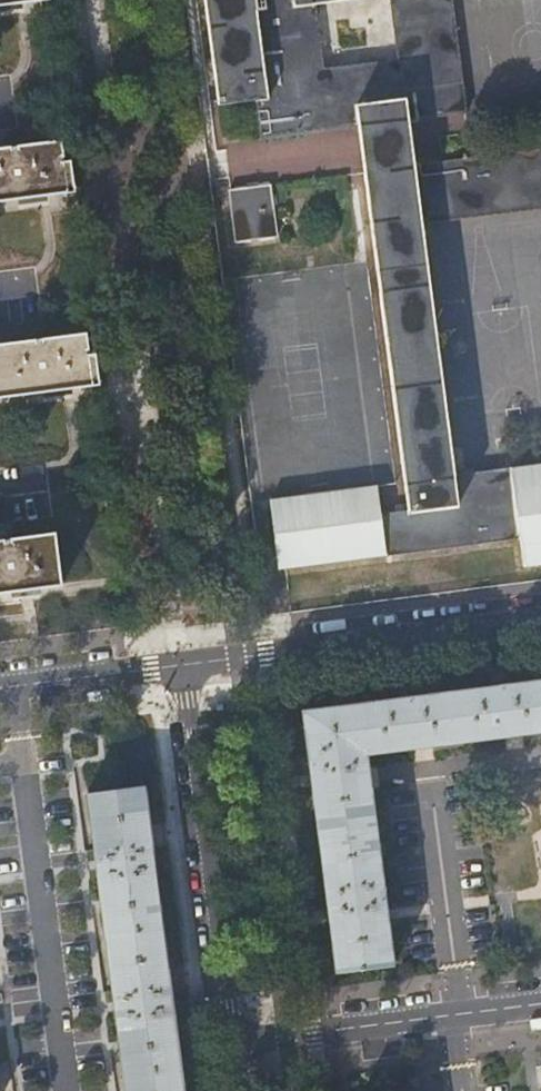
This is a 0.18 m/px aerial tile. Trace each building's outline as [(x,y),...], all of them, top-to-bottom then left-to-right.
[(256,96),(262,136),(359,125),(405,475),(455,470),(422,215),(540,199),(540,148),(415,164),(409,118),(466,111),(453,0),(394,0),(402,60),(323,70),(315,3),(335,0),(207,0),(220,100),(256,96)] [(0,147),(0,198),(70,188),(70,187),(76,186),(72,159),(66,160),(63,138),(0,147)] [(271,181),(230,186),(237,236),(277,231),(271,181)] [(0,344),(0,394),(94,381),(94,380),(100,379),(97,352),(91,353),(88,332),(0,344)] [(405,475),(409,507),(381,510),(377,483),(272,494),(279,564),(525,534),(529,563),(540,561),(540,460),(455,470),(405,475)] [(62,583),(56,532),(0,540),(0,592),(62,583)] [(305,710),(337,971),(394,964),(368,754),(540,733),(540,680),(305,710)] [(88,794),(125,1090),(183,1090),(144,787),(88,794)]
